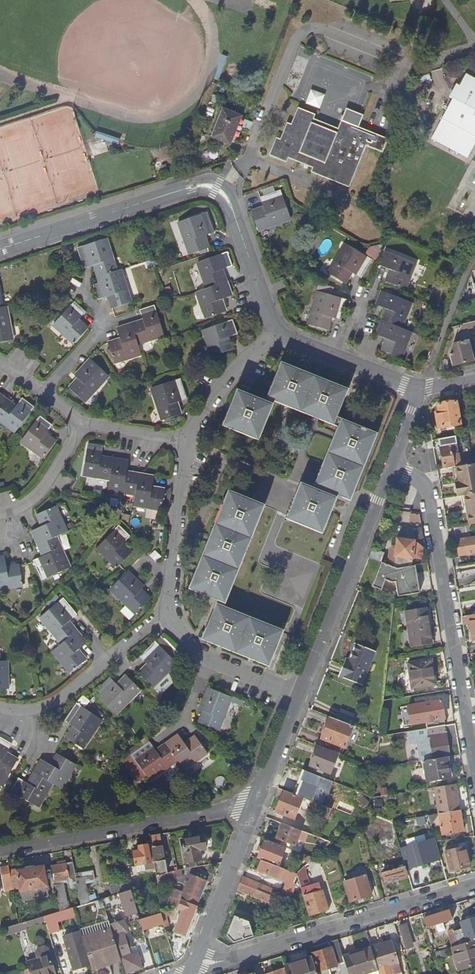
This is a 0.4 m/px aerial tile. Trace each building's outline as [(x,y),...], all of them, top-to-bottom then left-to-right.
[(453,98),(432,139),(467,158),(474,143),(474,78),(466,74),(460,85),(463,87),(456,100),(453,98)] [(450,97),(453,98),(456,100),(463,87),(460,85),(456,84),(450,97)] [(315,114),(309,112),(298,107),(294,117),(291,124),(287,122),(280,139),(276,137),(268,155),(286,162),(288,157),(302,163),(304,163),(313,167),(311,171),(349,186),(366,145),(383,152),(388,138),(358,126),(362,117),(363,114),(361,113),(346,108),(341,119),(338,128),(336,132),(312,122),(314,118),(315,114)] [(209,140),(227,147),(239,119),(220,111),(209,140)] [(336,132),(338,128),(317,119),(314,118),(312,122),(336,132)] [(65,126),(65,133),(78,134),(78,121),(75,121),(74,127),(65,126)] [(107,143),(91,148),(94,158),(110,153),(107,143)] [(259,212),(251,215),(257,234),(289,223),(279,194),(258,201),(263,213),(259,214),(259,212)] [(201,239),(213,235),(206,216),(177,225),(188,257),(207,251),(204,243),(202,243),(201,239)] [(120,272),(116,274),(106,242),(77,251),(83,271),(91,269),(95,267),(97,271),(94,272),(99,286),(93,288),(97,302),(109,298),(110,302),(109,303),(111,311),(130,305),(120,272)] [(344,247),(326,276),(343,287),(348,279),(346,278),(348,275),(359,281),(370,263),(344,247)] [(383,285),(403,292),(413,265),(384,255),(378,269),(390,274),(388,278),(387,277),(383,285)] [(230,299),(225,285),(222,277),(221,278),(219,274),(231,270),(226,256),(197,266),(205,291),(195,295),(204,321),(224,314),(221,306),(220,306),(218,303),(230,299)] [(315,294),(306,327),(325,332),(328,324),(326,324),(327,320),(339,323),(345,303),(315,294)] [(383,316),(380,323),(374,337),(386,341),(384,345),(383,344),(380,353),(399,361),(409,335),(399,331),(409,305),(380,294),(374,308),(386,313),(384,316),(383,316)] [(2,310),(0,299),(0,345),(12,343),(6,309),(2,310)] [(77,323),(85,314),(74,304),(53,328),(73,346),(87,330),(81,325),(80,326),(77,323)] [(138,324),(130,327),(116,331),(120,343),(116,344),(115,343),(107,346),(113,365),(140,357),(139,354),(137,347),(163,338),(154,308),(139,313),(143,325),(139,326),(138,324)] [(474,328),(474,321),(469,323),(460,325),(456,333),(462,332),(462,331),(474,328)] [(236,336),(231,323),(202,333),(210,359),(230,352),(228,344),(226,344),(225,340),(236,336)] [(451,367),(474,361),(474,356),(472,341),(452,345),(448,355),(451,367)] [(90,362),(74,378),(79,382),(75,385),(74,384),(68,390),(83,405),(108,378),(90,362)] [(343,393),(280,368),(268,398),(330,423),(343,393)] [(174,404),(186,401),(179,381),(151,390),(161,422),(180,416),(177,409),(176,409),(174,404)] [(268,408),(237,395),(225,426),(255,438),(268,408)] [(5,401),(0,397),(0,422),(15,433),(34,409),(22,400),(14,410),(11,408),(12,407),(5,401)] [(434,417),(436,429),(459,425),(454,403),(436,407),(438,416),(434,417)] [(44,436),(52,427),(40,418),(21,442),(43,460),(55,444),(48,438),(47,439),(44,436)] [(359,430),(359,432),(341,425),(334,442),(325,466),(313,494),(301,489),(289,520),(319,532),(327,511),(334,495),(346,500),(372,437),(364,434),(365,432),(359,430)] [(454,468),(459,467),(457,454),(450,455),(449,446),(455,445),(454,437),(437,440),(442,470),(454,468)] [(153,479),(138,477),(130,475),(129,477),(125,476),(127,464),(113,461),(104,460),(104,461),(100,461),(102,448),(87,446),(82,477),(109,481),(107,492),(135,497),(133,508),(161,512),(164,492),(156,491),(155,492),(151,492),(153,479)] [(455,499),(473,495),(474,495),(474,464),(471,465),(459,467),(454,468),(456,484),(457,487),(453,488),(455,499)] [(448,500),(450,512),(474,507),(473,495),(455,499),(448,500)] [(192,590),(222,602),(260,508),(257,507),(229,496),(223,512),(212,537),(192,590)] [(69,570),(56,539),(66,534),(55,508),(36,516),(39,525),(41,524),(43,528),(32,532),(38,546),(41,553),(43,553),(44,556),(33,561),(41,581),(69,570)] [(409,528),(420,530),(418,517),(410,516),(409,528)] [(464,526),(453,529),(454,536),(465,534),(464,526)] [(120,547),(129,539),(119,528),(96,550),(115,570),(130,555),(124,549),(123,550),(120,547)] [(458,557),(474,553),(474,538),(456,541),(458,557)] [(396,570),(412,567),(411,559),(418,559),(419,546),(411,540),(395,539),(394,549),(393,558),(392,568),(396,570)] [(369,556),(381,561),(384,554),(372,549),(369,556)] [(469,586),(468,584),(474,583),(474,571),(472,556),(458,558),(461,573),(466,572),(467,580),(455,582),(456,588),(469,586)] [(22,588),(19,566),(10,567),(11,570),(7,570),(5,558),(0,558),(0,591),(22,588)] [(414,567),(412,567),(396,570),(392,568),(380,563),(370,588),(380,591),(385,581),(390,584),(394,584),(397,598),(419,595),(414,567)] [(138,594),(142,590),(126,574),(109,591),(134,616),(149,602),(142,595),(141,597),(138,594)] [(66,624),(76,617),(63,600),(39,619),(59,646),(51,653),(69,675),(85,662),(79,655),(78,656),(75,653),(85,645),(76,633),(71,627),(69,628),(66,624)] [(217,608),(204,639),(266,664),(279,634),(217,608)] [(432,608),(400,613),(403,632),(405,632),(408,650),(431,646),(429,634),(432,633),(430,623),(434,622),(432,608)] [(461,618),(463,626),(470,624),(473,641),(474,641),(474,616),(461,618)] [(151,690),(164,676),(175,666),(153,644),(138,660),(147,669),(144,672),(142,670),(136,676),(150,691),(151,690)] [(339,664),(335,675),(360,685),(373,651),(354,644),(345,666),(339,664)] [(407,665),(411,690),(435,686),(431,662),(407,665)] [(164,676),(151,690),(159,697),(172,684),(164,676)] [(138,693),(124,678),(118,685),(119,686),(117,689),(108,680),(93,695),(114,716),(138,693)] [(206,691),(198,713),(204,715),(202,718),(200,718),(197,726),(217,734),(230,700),(206,691)] [(426,731),(446,728),(442,703),(423,706),(426,731)] [(75,706),(63,723),(73,730),(71,733),(70,732),(64,740),(81,751),(100,723),(75,706)] [(351,727),(328,718),(319,739),(342,749),(351,727)] [(411,733),(407,734),(409,746),(416,745),(419,762),(432,760),(432,759),(449,756),(445,728),(426,731),(411,733)] [(164,746),(175,762),(182,772),(205,756),(193,739),(186,744),(186,745),(183,747),(176,738),(164,746)] [(6,779),(16,762),(8,758),(8,759),(4,757),(9,746),(0,740),(0,775),(6,779)] [(175,762),(164,746),(157,751),(158,753),(155,755),(148,745),(130,757),(147,782),(175,762)] [(337,754),(317,747),(309,768),(329,776),(337,754)] [(74,766),(56,756),(51,764),(53,765),(51,768),(40,762),(32,775),(28,782),(30,783),(28,787),(17,780),(10,793),(37,809),(51,785),(60,791),(74,766)] [(430,761),(424,762),(427,782),(450,779),(447,758),(434,760),(430,761)] [(296,797),(330,811),(338,792),(303,778),(296,797)] [(438,809),(458,805),(455,785),(434,788),(438,809)] [(327,819),(330,811),(296,797),(283,792),(275,813),(293,820),(298,806),(308,810),(307,812),(327,819)] [(439,816),(460,812),(458,805),(438,809),(439,816)] [(460,812),(439,816),(443,836),(463,832),(460,812)] [(300,832),(282,825),(276,840),(294,847),(300,832)] [(153,863),(164,862),(161,847),(160,848),(159,843),(158,836),(148,838),(153,863)] [(199,851),(205,850),(202,838),(180,842),(184,864),(201,861),(199,851)] [(440,860),(439,857),(436,849),(435,844),(434,841),(420,846),(419,844),(413,846),(414,848),(400,852),(405,867),(406,871),(420,866),(422,871),(427,869),(426,865),(440,860)] [(259,861),(277,868),(284,849),(264,842),(257,860),(259,861)] [(154,870),(153,863),(149,864),(146,847),(138,848),(139,852),(132,854),(135,866),(143,865),(144,872),(154,870)] [(449,872),(468,866),(463,849),(451,852),(450,848),(446,850),(446,851),(443,852),(441,847),(436,849),(439,857),(444,856),(449,872)] [(89,857),(73,860),(77,875),(92,872),(89,857)] [(290,873),(296,876),(314,859),(307,857),(290,873)] [(292,885),(296,876),(290,873),(277,868),(259,861),(255,871),(286,883),(284,889),(291,892),(294,885),(292,885)] [(155,877),(166,875),(164,862),(153,863),(154,870),(155,877)] [(74,878),(72,864),(65,865),(68,880),(74,878)] [(53,883),(68,880),(65,865),(50,868),(53,883)] [(136,873),(144,872),(143,865),(135,866),(136,873)] [(12,889),(8,867),(0,868),(0,872),(2,884),(2,885),(3,891),(12,889)] [(43,867),(34,869),(34,868),(25,870),(25,871),(16,872),(19,893),(47,888),(43,867)] [(386,881),(407,875),(406,871),(405,867),(382,874),(384,882),(386,881)] [(172,874),(166,875),(155,877),(157,884),(169,881),(181,880),(179,872),(178,872),(172,874)] [(305,906),(325,900),(322,891),(314,894),(313,892),(307,894),(302,875),(296,876),(303,898),(305,906)] [(407,875),(386,881),(387,883),(409,876),(408,875),(407,875)] [(77,877),(74,878),(80,907),(88,904),(83,878),(78,880),(77,877)] [(180,901),(196,907),(206,882),(190,877),(183,895),(173,891),(167,906),(177,909),(180,901)] [(238,885),(255,891),(258,885),(241,878),(238,885)] [(346,893),(367,887),(365,879),(344,886),(346,893)] [(60,911),(67,909),(61,883),(54,884),(60,911)] [(266,895),(255,891),(238,885),(236,891),(263,902),(266,895)] [(369,886),(348,893),(351,902),(372,895),(369,886)] [(127,925),(140,919),(130,891),(118,895),(127,925)] [(298,908),(305,906),(303,898),(296,900),(298,908)] [(307,905),(310,915),(329,910),(326,899),(307,905)] [(184,938),(196,907),(180,901),(177,909),(181,911),(172,934),(184,938)] [(73,907),(44,917),(45,921),(49,934),(60,930),(57,922),(76,916),(73,907)] [(428,918),(431,927),(454,920),(450,911),(428,918)] [(140,919),(143,929),(164,923),(161,913),(140,919)] [(256,920),(249,922),(249,921),(234,916),(227,935),(234,942),(254,936),(251,927),(258,925),(256,920)] [(44,917),(1,929),(3,937),(27,929),(27,927),(45,921),(44,917)] [(462,922),(464,929),(456,931),(460,945),(474,941),(474,918),(462,922)] [(121,961),(108,920),(79,930),(90,965),(92,971),(121,961)] [(120,948),(128,946),(124,932),(128,931),(125,920),(111,924),(119,949),(120,948)] [(406,925),(399,927),(406,948),(413,946),(406,925)] [(90,965),(79,930),(63,936),(73,970),(90,965)] [(344,957),(339,940),(331,942),(333,948),(335,947),(337,952),(338,952),(342,965),(345,973),(346,973),(349,973),(344,957)] [(379,970),(400,964),(393,941),(381,945),(372,948),(372,949),(379,970)] [(460,945),(459,946),(466,968),(474,965),(474,941),(460,945)] [(120,948),(121,959),(123,958),(128,973),(144,968),(138,953),(131,955),(129,947),(128,946),(120,948)] [(352,952),(353,954),(353,955),(372,949),(372,948),(371,946),(352,952)] [(338,966),(342,965),(338,952),(337,952),(335,947),(333,948),(338,966)] [(333,948),(313,954),(319,972),(318,973),(332,973),(330,968),(338,966),(333,948)] [(379,970),(372,949),(353,955),(353,954),(344,957),(349,973),(365,973),(379,970)] [(53,970),(47,950),(24,958),(29,973),(40,973),(53,970)] [(318,973),(314,958),(285,967),(287,973),(318,973)] [(380,973),(398,973),(403,973),(400,964),(379,970),(380,973)]
